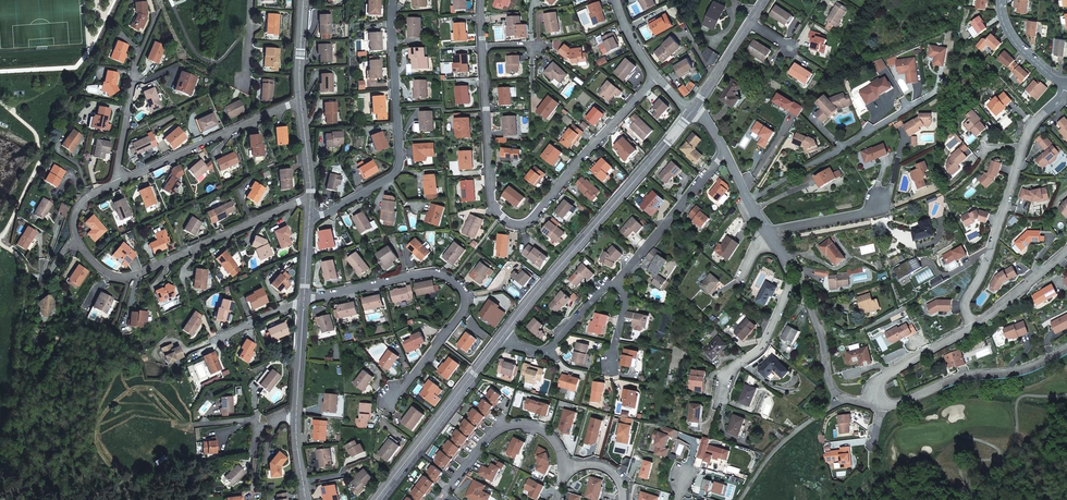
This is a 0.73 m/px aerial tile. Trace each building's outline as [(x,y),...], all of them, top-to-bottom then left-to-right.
[(368,4),(368,14),(369,14),(379,14),(380,0),(368,0),(368,4)] [(467,9),(467,0),(455,0),(456,6),(452,6),(452,10),(467,9)] [(642,1),(641,1),(645,9),(656,3),(654,0),(642,0),(642,1)] [(976,9),(985,10),(987,0),(977,0),(976,9)] [(1015,4),(1019,5),(1018,7),(1018,12),(1027,13),(1029,0),(1015,0),(1015,4)] [(715,29),(725,6),(715,1),(704,24),(715,29)] [(135,25),(139,27),(142,29),(147,18),(144,17),(146,12),(146,2),(135,3),(136,13),(137,14),(135,19),(133,23),(135,24),(135,25)] [(605,21),(602,12),(603,12),(600,3),(590,7),(593,15),(592,15),(595,25),(605,21)] [(839,21),(840,21),(848,9),(843,6),(841,8),(836,5),(830,16),(830,17),(829,18),(828,18),(826,21),(828,23),(826,26),(830,28),(831,26),(832,27),(833,25),(835,27),(839,21)] [(771,15),(779,20),(787,24),(792,16),(777,6),(771,15)] [(558,32),(556,23),(558,23),(557,13),(545,15),(548,33),(558,32)] [(267,14),(266,24),(268,24),(268,34),(278,34),(279,15),(267,14)] [(666,14),(659,18),(659,19),(651,23),(656,34),(673,25),(666,14)] [(319,16),(319,24),(321,24),(321,27),(319,27),(319,34),(331,34),(331,15),(319,16)] [(779,20),(778,21),(788,27),(794,18),(792,16),(787,24),(779,20)] [(979,34),(987,28),(982,21),(982,20),(979,16),(971,23),(972,24),(967,28),(974,38),(979,34)] [(520,17),(519,17),(510,18),(509,18),(510,36),(516,36),(518,36),(518,39),(528,38),(528,26),(521,26),(520,17)] [(138,31),(139,27),(135,25),(135,24),(133,23),(135,19),(133,18),(129,27),(138,31)] [(410,37),(422,37),(422,19),(410,19),(410,37)] [(1038,21),(1029,20),(1027,34),(1029,34),(1029,35),(1031,36),(1031,43),(1035,43),(1038,21)] [(456,24),(456,33),(457,42),(467,41),(467,23),(456,24)] [(809,37),(812,38),(814,39),(813,42),(811,47),(819,49),(819,51),(825,53),(828,46),(826,45),(827,40),(819,38),(820,34),(811,31),(809,37)] [(381,33),(369,34),(370,41),(370,51),(382,50),(381,33)] [(615,39),(616,38),(614,33),(603,38),(610,52),(619,48),(617,44),(615,39)] [(987,44),(995,51),(1001,44),(991,35),(985,41),(982,39),(978,45),(978,46),(978,47),(979,47),(979,48),(980,48),(981,49),(982,49),(983,49),(987,44)] [(664,44),(665,45),(660,50),(658,55),(664,61),(680,46),(672,36),(664,44)] [(1066,39),(1054,38),(1052,54),(1055,54),(1055,55),(1057,55),(1057,56),(1059,56),(1058,63),(1063,63),(1066,39)] [(117,41),(114,50),(115,50),(112,59),(123,63),(126,54),(124,53),(127,45),(117,41)] [(748,51),(755,56),(756,55),(765,61),(771,51),(754,41),(748,51)] [(164,47),(154,43),(147,59),(157,63),(164,47)] [(330,44),(320,45),(321,54),(319,54),(320,62),(331,62),(330,44)] [(665,45),(664,44),(655,52),(658,55),(660,50),(665,45)] [(947,65),(949,47),(933,44),(931,55),(938,56),(936,63),(947,65)] [(584,60),(583,54),(582,49),(572,50),(566,45),(560,53),(568,59),(570,58),(573,60),(574,64),(580,63),(580,61),(584,60)] [(708,65),(714,64),(719,55),(706,47),(702,54),(708,65)] [(414,60),(414,65),(419,65),(421,69),(428,68),(428,58),(425,58),(425,48),(411,49),(412,58),(414,58),(414,60)] [(272,67),(278,68),(279,49),(272,49),(268,49),(268,58),(267,58),(266,67),(272,67)] [(998,59),(1009,68),(1014,62),(1015,61),(1004,52),(998,59)] [(457,56),(458,64),(459,73),(469,72),(468,55),(457,56)] [(518,64),(519,64),(520,64),(520,57),(508,57),(509,64),(507,64),(508,73),(518,73),(518,68),(518,64)] [(916,57),(897,60),(899,71),(900,70),(907,69),(907,72),(909,83),(920,82),(916,57)] [(680,77),(685,74),(684,72),(689,69),(693,67),(688,58),(674,66),(680,77)] [(616,73),(624,80),(630,73),(631,74),(637,67),(628,59),(616,73)] [(369,61),(369,70),(370,78),(381,78),(380,61),(369,61)] [(1013,73),(1024,82),(1029,75),(1014,62),(1009,68),(1012,71),(1013,73)] [(561,82),(567,75),(555,63),(545,73),(552,80),(554,83),(559,88),(562,84),(561,82)] [(790,73),(797,78),(801,81),(802,80),(807,83),(812,74),(796,64),(790,73)] [(103,83),(101,90),(106,91),(109,96),(118,90),(115,85),(117,74),(107,71),(105,83),(103,83)] [(181,72),(178,82),(182,84),(179,91),(190,95),(197,78),(181,72)] [(630,73),(624,80),(626,82),(632,75),(631,74),(630,73)] [(333,92),(332,75),(320,75),(321,92),(333,92)] [(891,88),(885,78),(880,81),(879,80),(871,85),(871,86),(861,92),(864,97),(863,97),(867,104),(875,100),(874,99),(877,97),(878,98),(879,97),(878,96),(891,88)] [(272,80),(262,80),(262,101),(271,101),(272,80)] [(416,80),(416,90),(416,98),(428,98),(427,80),(416,80)] [(720,99),(733,108),(739,99),(735,97),(742,86),(733,80),(720,99)] [(609,81),(603,88),(605,90),(601,94),(610,102),(614,97),(612,95),(615,92),(617,93),(619,96),(622,92),(609,81)] [(690,81),(686,87),(690,92),(695,84),(690,81)] [(1031,95),(1037,101),(1048,88),(1042,82),(1039,85),(1034,81),(1021,95),(1026,100),(1031,95)] [(686,96),(690,92),(686,87),(684,84),(679,88),(686,96)] [(459,104),(470,104),(469,87),(457,87),(459,104)] [(142,93),(146,101),(147,101),(151,110),(161,106),(153,88),(142,93)] [(512,105),(511,88),(500,89),(501,106),(512,105)] [(1004,104),(1006,106),(1012,100),(1005,92),(999,98),(997,96),(988,105),(996,114),(1003,107),(1002,106),(1004,104)] [(851,101),(849,96),(845,98),(844,94),(829,100),(825,96),(818,104),(823,109),(817,115),(824,122),(830,116),(829,115),(831,113),(832,114),(834,113),(833,111),(837,107),(842,105),(841,102),(847,100),(848,103),(851,101)] [(371,97),(372,108),(374,108),(374,114),(377,113),(379,113),(380,119),(387,118),(387,112),(385,112),(384,96),(371,97)] [(549,97),(543,105),(544,106),(539,113),(548,119),(559,104),(549,97)] [(650,111),(659,119),(670,107),(661,99),(657,103),(658,104),(650,111)] [(829,115),(830,116),(831,117),(839,109),(852,104),(851,101),(848,103),(847,100),(841,102),(842,105),(837,107),(833,111),(834,113),(832,114),(831,113),(829,115)] [(231,106),(224,109),(229,119),(244,112),(239,101),(231,104),(231,106)] [(336,112),(336,103),(324,103),(324,113),(326,113),(326,123),(336,123),(336,112)] [(1007,107),(1006,106),(1004,104),(1002,106),(1003,107),(996,114),(997,115),(1007,107)] [(94,116),(94,117),(92,128),(104,130),(105,123),(106,120),(107,120),(109,109),(98,107),(97,116),(94,116)] [(595,126),(604,115),(596,108),(587,119),(595,126)] [(973,122),(967,127),(972,133),(974,131),(978,136),(987,128),(980,120),(981,118),(974,109),(967,115),(970,119),(973,122)] [(417,131),(434,130),(433,112),(421,112),(422,124),(417,124),(417,131)] [(212,113),(196,121),(201,132),(217,124),(212,113)] [(645,139),(653,131),(635,114),(631,119),(635,123),(630,127),(639,135),(640,134),(645,139)] [(915,119),(905,126),(911,136),(921,130),(920,127),(924,125),(924,126),(929,127),(932,125),(932,115),(920,114),(920,117),(916,120),(915,119)] [(504,117),(505,127),(507,127),(507,136),(517,135),(516,117),(504,117)] [(1060,133),(1066,140),(1066,120),(1064,117),(1058,124),(1062,128),(1064,130),(1060,133)] [(469,128),(471,127),(471,119),(461,119),(457,120),(458,136),(460,138),(465,138),(465,136),(469,135),(469,128)] [(901,121),(894,125),(896,129),(904,125),(901,121)] [(565,137),(573,143),(579,135),(580,136),(583,132),(574,125),(565,137)] [(288,144),(286,127),(275,128),(277,145),(288,144)] [(164,138),(173,149),(186,138),(177,128),(164,138)] [(75,143),(77,144),(82,136),(72,129),(61,145),(69,151),(75,143)] [(325,136),(325,145),(331,145),(331,147),(338,147),(338,145),(343,144),(342,132),(331,133),(331,135),(325,136)] [(383,141),(384,140),(381,132),(371,136),(376,151),(387,147),(386,143),(384,143),(383,141)] [(693,148),(700,139),(693,133),(686,142),(687,143),(682,149),(688,155),(687,157),(695,164),(696,163),(700,159),(701,158),(693,150),(693,148)] [(807,137),(798,133),(794,143),(798,149),(801,147),(802,146),(803,147),(804,146),(804,145),(808,146),(810,153),(816,150),(815,147),(818,146),(815,140),(816,138),(811,135),(809,138),(807,137)] [(963,140),(956,133),(954,134),(961,142),(963,140)] [(249,148),(251,148),(252,157),(263,156),(262,146),(260,146),(259,135),(248,136),(249,148)] [(136,154),(142,151),(143,152),(153,147),(148,136),(132,144),(136,154)] [(1045,167),(1050,163),(1049,162),(1056,155),(1057,156),(1060,153),(1051,144),(1052,143),(1046,137),(1039,143),(1046,151),(1045,153),(1044,152),(1035,160),(1041,167),(1045,167)] [(614,148),(622,155),(623,154),(629,159),(637,151),(624,138),(614,148)] [(702,140),(700,139),(693,148),(693,150),(701,158),(702,156),(696,150),(695,147),(702,140)] [(109,152),(110,143),(96,140),(93,157),(103,159),(105,151),(109,152)] [(78,145),(77,144),(75,143),(69,151),(72,153),(78,145)] [(417,162),(423,161),(423,157),(426,157),(435,156),(434,143),(415,145),(417,162)] [(875,158),(875,159),(888,154),(885,144),(874,148),(873,147),(862,152),(864,156),(866,157),(867,161),(875,158)] [(543,157),(552,164),(555,160),(556,161),(563,153),(552,145),(543,157)] [(511,158),(519,159),(520,150),(503,148),(502,157),(504,157),(511,158)] [(955,170),(958,171),(961,168),(957,164),(959,162),(961,163),(968,157),(960,148),(951,155),(952,156),(948,160),(947,165),(949,165),(948,169),(951,174),(955,170)] [(462,161),(462,169),(473,169),(472,152),(460,152),(461,161),(462,161)] [(238,163),(234,154),(225,158),(224,157),(216,161),(220,171),(238,163)] [(1049,162),(1050,163),(1051,164),(1057,158),(1057,156),(1056,155),(1049,162)] [(607,174),(613,168),(604,159),(598,165),(593,171),(604,182),(610,176),(607,174)] [(208,169),(200,160),(188,171),(196,180),(208,169)] [(364,179),(377,171),(371,161),(358,169),(364,179)] [(676,177),(682,170),(672,161),(659,176),(667,183),(673,175),(676,177)] [(984,179),(981,182),(986,188),(994,180),(993,178),(994,176),(997,177),(1001,163),(992,161),(988,174),(985,172),(984,174),(981,177),(984,179)] [(924,179),(927,177),(925,173),(929,171),(926,162),(917,166),(919,169),(908,173),(915,191),(927,187),(925,180),(924,179)] [(58,179),(63,171),(53,166),(44,181),(55,188),(60,180),(58,179)] [(184,175),(179,166),(174,168),(171,171),(172,172),(169,177),(171,178),(167,184),(162,190),(169,194),(173,193),(178,187),(176,186),(179,182),(180,183),(182,179),(179,177),(180,177),(184,175)] [(541,177),(542,178),(545,174),(536,167),(527,178),(535,185),(541,177)] [(615,170),(613,168),(607,174),(610,176),(615,170)] [(279,170),(281,190),(290,189),(289,179),(291,179),(290,169),(279,170)] [(836,178),(841,175),(838,170),(833,173),(830,169),(815,178),(821,188),(836,179),(836,178)] [(338,182),(340,182),(341,176),(330,174),(326,189),(336,191),(337,184),(338,182)] [(425,181),(425,188),(427,188),(428,194),(424,195),(424,201),(438,200),(436,175),(426,175),(426,181),(425,181)] [(579,188),(591,200),(594,196),(595,196),(600,191),(587,180),(586,181),(582,178),(576,184),(580,187),(579,188)] [(728,190),(724,187),(727,184),(720,178),(717,182),(718,183),(716,187),(710,195),(719,202),(722,204),(724,204),(728,199),(728,197),(725,194),(728,190)] [(463,202),(475,201),(474,181),(462,181),(463,202)] [(265,189),(255,183),(251,190),(246,198),(256,204),(265,189)] [(138,191),(145,208),(156,203),(149,187),(138,191)] [(504,196),(509,200),(518,207),(525,198),(510,187),(504,196)] [(1042,197),(1049,195),(1047,187),(1031,191),(1023,189),(1020,198),(1033,202),(1038,201),(1043,199),(1042,197)] [(648,195),(646,197),(647,198),(645,200),(641,206),(653,216),(660,208),(658,207),(664,200),(654,191),(650,196),(648,195)] [(396,199),(394,197),(386,196),(386,201),(385,201),(383,210),(386,210),(385,212),(383,212),(382,218),(383,219),(385,220),(394,222),(395,222),(396,212),(395,211),(396,202),(395,202),(396,199)] [(47,211),(48,212),(52,204),(42,199),(33,214),(42,219),(47,211)] [(123,199),(113,204),(121,220),(131,216),(123,199)] [(564,219),(574,206),(566,200),(556,213),(564,219)] [(225,215),(227,214),(234,210),(230,201),(210,211),(206,213),(211,223),(226,217),(225,215)] [(434,204),(431,213),(429,223),(440,226),(445,208),(434,204)] [(65,217),(70,208),(66,205),(61,214),(61,215),(65,217)] [(710,219),(702,212),(703,211),(697,206),(689,216),(695,220),(694,220),(703,227),(710,219)] [(973,220),(976,219),(977,220),(978,219),(979,221),(986,223),(989,213),(980,210),(977,212),(977,211),(970,214),(970,212),(961,217),(966,227),(975,223),(973,220)] [(362,233),(372,227),(364,212),(354,218),(362,233)] [(475,238),(483,219),(472,214),(463,233),(475,238)] [(92,230),(89,233),(96,240),(106,230),(93,215),(85,223),(92,230)] [(184,230),(193,236),(201,223),(191,217),(184,230)] [(621,231),(628,238),(635,230),(637,233),(643,227),(633,217),(621,231)] [(915,241),(934,236),(930,220),(923,222),(924,228),(922,228),(913,231),(915,241)] [(543,231),(551,238),(552,237),(558,242),(558,241),(560,243),(563,240),(561,238),(565,233),(551,222),(543,231)] [(16,245),(24,249),(29,240),(30,241),(35,232),(27,227),(16,245)] [(290,235),(286,227),(274,233),(281,248),(290,244),(287,237),(290,235)] [(162,246),(164,245),(171,241),(169,236),(167,237),(163,230),(153,234),(156,241),(149,244),(153,254),(164,249),(162,246)] [(320,232),(322,242),(323,249),(336,247),(332,230),(320,232)] [(635,230),(628,238),(631,240),(637,233),(635,230)] [(1028,230),(1015,242),(1022,250),(1028,245),(1028,243),(1030,242),(1040,242),(1040,231),(1028,230)] [(96,240),(89,233),(88,234),(95,241),(96,240)] [(509,235),(500,234),(500,239),(498,239),(497,248),(498,248),(498,250),(497,256),(506,257),(509,235)] [(256,248),(257,249),(258,249),(259,251),(256,252),(260,260),(272,255),(266,240),(255,236),(251,246),(256,248)] [(729,260),(740,244),(728,236),(722,246),(724,247),(720,254),(729,260)] [(408,248),(415,254),(416,252),(423,259),(430,252),(416,239),(408,248)] [(837,265),(846,259),(830,239),(828,241),(820,246),(825,252),(827,251),(837,265)] [(136,254),(122,243),(113,255),(117,258),(118,256),(124,261),(122,264),(126,267),(136,254)] [(456,243),(448,254),(449,255),(447,259),(455,265),(466,250),(456,243)] [(523,254),(529,258),(530,257),(537,263),(536,264),(541,267),(548,258),(536,249),(535,250),(529,246),(523,254)] [(617,261),(623,255),(613,246),(608,253),(605,252),(601,261),(612,267),(614,263),(615,260),(617,261)] [(393,261),(397,257),(390,247),(378,255),(382,260),(387,267),(394,262),(393,261)] [(662,254),(654,249),(646,258),(654,263),(649,270),(655,274),(654,275),(654,278),(655,279),(652,283),(663,291),(669,283),(659,275),(668,261),(661,256),(662,254)] [(215,259),(221,266),(222,265),(229,272),(236,266),(237,266),(224,251),(215,259)] [(347,260),(354,269),(355,268),(361,276),(369,269),(357,252),(347,260)] [(416,252),(415,254),(422,261),(423,259),(416,252)] [(327,281),(338,279),(334,260),(323,263),(325,274),(326,274),(327,276),(326,277),(327,281)] [(395,264),(394,262),(387,267),(382,260),(381,262),(386,270),(395,264)] [(485,265),(487,263),(485,261),(483,264),(482,263),(477,269),(477,268),(471,276),(481,284),(487,276),(485,275),(486,274),(490,269),(489,268),(485,265)] [(579,268),(579,269),(580,270),(579,271),(578,270),(574,274),(570,279),(577,286),(586,277),(589,280),(594,275),(583,264),(579,268)] [(68,279),(78,286),(87,272),(78,265),(68,279)] [(239,270),(236,266),(229,272),(232,276),(239,270)] [(1001,283),(1008,279),(1009,280),(1017,275),(1012,266),(995,277),(990,285),(997,290),(1001,283)] [(196,270),(195,279),(197,280),(196,288),(205,289),(207,271),(196,270)] [(512,276),(516,279),(524,286),(531,278),(521,270),(518,274),(515,272),(512,276)] [(944,282),(949,279),(945,272),(940,275),(941,277),(944,282)] [(701,286),(710,294),(720,282),(711,274),(701,286)] [(838,287),(849,286),(848,274),(830,276),(831,290),(838,289),(838,287)] [(279,292),(283,287),(287,282),(279,275),(271,285),(279,292)] [(914,287),(919,284),(915,276),(910,279),(914,287)] [(931,283),(934,288),(944,282),(941,277),(931,283)] [(76,289),(78,286),(68,279),(66,282),(76,289)] [(524,286),(516,279),(513,283),(521,290),(524,286)] [(435,292),(433,281),(416,284),(418,295),(435,292)] [(773,297),(777,288),(766,282),(756,301),(765,306),(770,295),(773,297)] [(164,289),(162,288),(155,291),(160,302),(175,295),(173,291),(174,287),(167,285),(166,288),(164,289)] [(394,303),(415,298),(412,285),(407,286),(407,288),(399,290),(399,291),(396,291),(395,290),(391,291),(394,303)] [(1037,301),(1039,304),(1057,294),(1051,285),(1042,290),(1043,291),(1040,292),(1039,292),(1032,296),(1034,301),(1037,301)] [(254,294),(249,297),(251,301),(249,302),(253,309),(268,302),(262,288),(253,293),(254,294)] [(549,306),(552,308),(555,309),(558,312),(564,305),(565,306),(571,299),(574,302),(579,297),(575,293),(570,298),(562,291),(549,306)] [(93,307),(103,312),(105,308),(108,309),(112,299),(100,293),(93,307)] [(867,310),(867,313),(880,308),(877,300),(873,301),(870,294),(858,298),(861,308),(865,306),(867,310)] [(376,307),(383,306),(381,295),(364,299),(366,310),(376,308),(376,307)] [(39,308),(39,313),(41,316),(46,317),(50,314),(50,311),(53,308),(54,302),(49,296),(46,296),(36,304),(39,308)] [(222,300),(220,309),(218,308),(215,318),(226,321),(228,311),(230,312),(233,303),(222,300)] [(484,311),(481,315),(490,321),(491,320),(492,321),(492,323),(497,326),(505,313),(498,309),(497,307),(498,305),(491,300),(488,304),(489,305),(485,310),(484,311)] [(951,311),(951,300),(937,300),(927,305),(932,314),(936,311),(940,311),(951,311)] [(355,302),(347,304),(347,306),(339,307),(341,318),(357,314),(355,302)] [(143,313),(143,312),(137,311),(137,313),(130,312),(129,320),(128,320),(127,326),(142,327),(142,322),(146,322),(147,316),(145,316),(143,313)] [(195,312),(183,330),(191,336),(195,330),(196,331),(201,322),(199,320),(201,316),(195,312)] [(649,316),(628,312),(626,318),(634,320),(633,325),(634,325),(633,328),(634,330),(641,331),(643,330),(643,327),(647,327),(649,316)] [(591,322),(590,330),(598,332),(599,334),(602,334),(604,327),(603,327),(603,325),(604,325),(607,326),(609,317),(596,314),(594,322),(591,322)] [(1051,322),(1056,333),(1066,327),(1066,314),(1051,322)] [(321,325),(323,333),(334,331),(330,315),(317,318),(319,323),(321,325)] [(528,327),(540,337),(544,334),(540,330),(543,325),(535,318),(528,327)] [(744,340),(756,326),(747,319),(735,332),(744,340)] [(1028,332),(1024,321),(1003,328),(1006,336),(1011,338),(1018,335),(1019,336),(1028,332)] [(899,337),(902,335),(903,337),(907,335),(911,332),(910,330),(908,326),(906,323),(897,328),(896,326),(885,332),(890,341),(895,342),(900,339),(899,337)] [(278,327),(277,325),(266,330),(268,333),(266,334),(268,339),(270,338),(271,341),(288,334),(286,328),(284,324),(278,327)] [(912,324),(908,326),(910,330),(911,332),(907,335),(908,336),(916,331),(912,324)] [(792,344),(798,331),(788,326),(782,338),(792,344)] [(409,353),(416,350),(415,347),(419,345),(425,342),(421,332),(412,336),(413,339),(405,343),(409,353)] [(468,352),(477,340),(468,333),(458,345),(468,352)] [(710,363),(727,346),(718,337),(702,354),(710,363)] [(247,362),(251,356),(249,355),(251,351),(254,345),(245,340),(240,348),(243,349),(238,357),(247,362)] [(589,355),(587,354),(589,346),(578,343),(573,361),(586,364),(589,355)] [(168,364),(183,357),(179,347),(171,350),(169,346),(161,349),(168,364)] [(867,346),(847,352),(849,362),(855,360),(856,358),(859,358),(861,366),(871,363),(867,346)] [(622,365),(635,367),(638,352),(625,349),(622,365)] [(959,349),(944,355),(948,367),(950,367),(955,366),(957,367),(965,364),(959,349)] [(390,370),(399,357),(390,350),(380,364),(390,370)] [(203,357),(208,369),(212,367),(214,372),(222,369),(214,352),(203,357)] [(784,378),(790,372),(773,356),(759,370),(767,377),(774,370),(784,378)] [(451,358),(446,364),(447,365),(441,373),(449,379),(460,365),(451,358)] [(507,362),(507,361),(502,359),(498,372),(503,373),(502,378),(512,381),(517,365),(511,364),(507,362)] [(447,365),(446,364),(444,363),(438,371),(441,373),(447,365)] [(524,364),(521,374),(527,376),(527,378),(531,379),(530,383),(535,384),(537,380),(541,381),(544,370),(530,366),(531,365),(524,364)] [(268,392),(280,377),(271,370),(269,372),(266,370),(259,379),(262,381),(259,385),(268,392)] [(368,384),(374,377),(365,370),(354,384),(364,391),(366,387),(366,386),(368,384)] [(704,391),(706,372),(693,371),(691,390),(704,391)] [(562,375),(560,385),(569,387),(568,389),(577,391),(580,379),(562,375)] [(756,379),(750,375),(740,402),(750,406),(757,389),(753,388),(756,379)] [(427,388),(421,395),(431,403),(435,406),(441,399),(438,396),(442,390),(439,388),(440,387),(431,380),(425,387),(427,388)] [(604,393),(605,383),(594,382),(592,402),(601,403),(602,393),(604,393)] [(490,398),(487,401),(494,406),(495,407),(498,403),(496,403),(499,399),(502,395),(493,389),(487,396),(490,398)] [(625,389),(624,396),(626,396),(625,399),(624,405),(636,408),(638,397),(636,396),(637,392),(625,389)] [(338,395),(326,394),(326,403),(327,403),(326,412),(336,413),(338,395)] [(221,398),(222,408),(220,408),(220,412),(234,411),(232,397),(221,398)] [(491,410),(494,406),(487,401),(485,399),(479,406),(481,408),(479,411),(486,417),(487,418),(489,414),(488,413),(491,410)] [(528,399),(526,406),(530,407),(529,410),(539,412),(538,414),(548,416),(551,405),(528,399)] [(359,423),(367,424),(368,424),(368,420),(371,420),(371,416),(370,415),(370,414),(371,414),(372,404),(362,403),(360,419),(357,418),(357,423),(359,423)] [(689,430),(700,431),(702,405),(691,404),(689,430)] [(414,407),(407,416),(406,417),(408,419),(404,423),(413,430),(424,415),(414,407)] [(471,417),(468,420),(478,427),(479,428),(481,424),(480,424),(486,417),(479,411),(475,408),(469,416),(471,417)] [(565,433),(571,434),(577,413),(565,409),(560,428),(565,433)] [(850,422),(849,413),(848,414),(838,415),(839,434),(849,433),(848,422),(850,422)] [(739,436),(745,419),(734,415),(728,432),(739,436)] [(634,420),(622,417),(617,442),(629,444),(634,420)] [(592,418),(585,444),(592,446),(597,443),(599,437),(597,437),(598,433),(600,434),(603,421),(592,418)] [(463,427),(460,431),(469,438),(470,439),(473,435),(472,434),(478,427),(468,420),(467,419),(461,426),(463,427)] [(314,440),(326,441),(328,421),(314,420),(314,425),(315,425),(315,431),(316,431),(316,433),(314,433),(314,440)] [(670,436),(677,439),(680,432),(675,430),(662,426),(660,433),(659,432),(655,445),(657,446),(655,451),(664,454),(666,448),(664,448),(668,436),(670,436)] [(461,448),(462,449),(465,446),(464,445),(469,438),(460,431),(459,430),(453,437),(455,438),(452,441),(461,448)] [(392,440),(397,444),(398,442),(391,437),(385,445),(386,445),(387,446),(392,440)] [(507,455),(516,459),(520,451),(521,452),(525,443),(515,437),(507,453),(507,455)] [(211,438),(211,442),(202,443),(203,455),(216,454),(215,438),(211,438)] [(400,446),(397,444),(392,440),(387,446),(386,445),(379,454),(389,461),(400,446)] [(446,448),(444,452),(453,459),(454,460),(457,456),(456,455),(461,448),(452,441),(450,440),(445,447),(446,448)] [(346,446),(348,451),(351,450),(352,453),(354,457),(365,452),(361,445),(358,446),(356,441),(346,446)] [(850,462),(850,457),(849,457),(848,454),(850,454),(849,452),(849,446),(840,447),(840,450),(831,451),(831,453),(831,458),(832,460),(839,460),(840,467),(850,466),(849,462),(850,462)] [(538,470),(546,475),(551,465),(550,462),(551,462),(547,450),(539,447),(535,455),(538,456),(541,464),(538,470)] [(664,454),(655,451),(654,455),(666,458),(668,449),(666,448),(664,454)] [(331,449),(321,450),(321,458),(320,458),(321,467),(332,466),(331,449)] [(438,459),(436,462),(446,470),(449,467),(448,466),(453,459),(444,452),(442,451),(437,458),(438,459)] [(286,459),(279,453),(269,464),(271,477),(280,476),(280,470),(279,469),(279,468),(286,459)] [(645,460),(640,477),(649,479),(653,463),(645,460)] [(483,466),(479,474),(494,482),(501,468),(493,464),(491,468),(492,468),(491,470),(483,466)] [(431,475),(428,478),(435,483),(436,484),(439,480),(438,479),(440,476),(443,472),(434,465),(428,473),(431,475)] [(238,480),(244,473),(237,466),(225,477),(233,486),(235,483),(235,481),(237,479),(238,480)] [(352,483),(354,486),(359,492),(364,488),(366,485),(367,486),(375,480),(365,470),(358,476),(359,477),(352,483)] [(423,485),(420,488),(427,494),(428,494),(431,491),(429,490),(432,487),(435,483),(428,478),(426,476),(420,483),(423,485)] [(530,479),(525,488),(529,491),(530,490),(532,491),(530,495),(538,499),(545,486),(530,479)] [(475,480),(466,496),(474,499),(489,499),(492,495),(483,491),(486,485),(475,480)] [(325,496),(326,495),(327,498),(325,499),(338,499),(336,485),(323,487),(325,496)] [(359,492),(354,486),(352,488),(358,495),(365,489),(364,488),(359,492)] [(412,499),(413,499),(422,499),(424,497),(427,494),(420,488),(418,486),(412,494),(415,496),(412,499)] [(639,499),(659,499),(659,497),(641,492),(639,499)]
